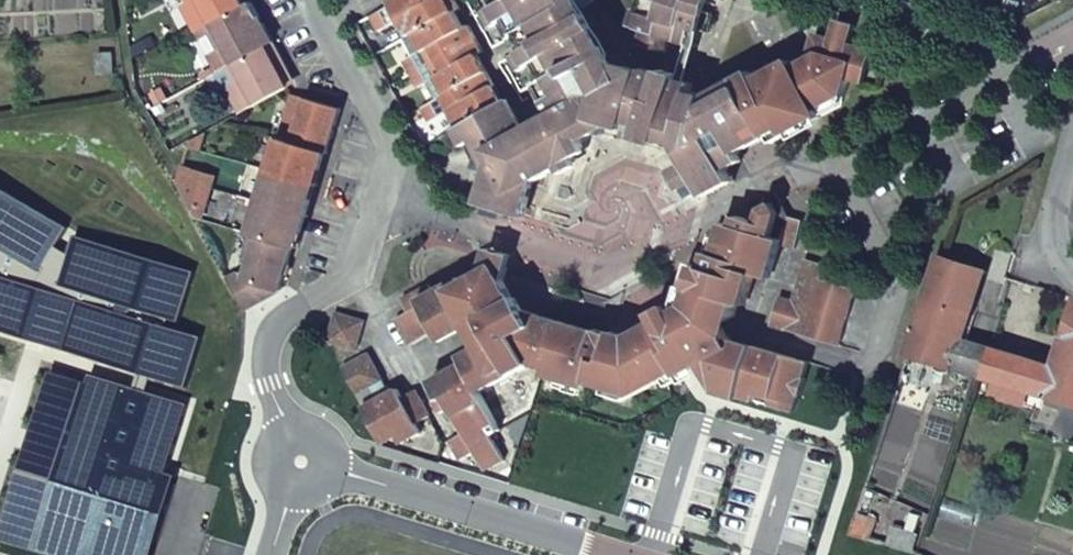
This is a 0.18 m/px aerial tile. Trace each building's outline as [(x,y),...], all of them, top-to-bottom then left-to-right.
[(243,5),(241,0),(187,0),(180,4),(195,31),(202,27),(243,5)] [(390,22),(400,17),(408,33),(452,10),(457,7),(453,0),(398,0),(383,8),(390,22)] [(614,67),(610,66),(579,10),(596,1),(596,0),(471,0),(521,91),(513,95),(529,124),(524,127),(508,99),(499,103),(460,124),(457,127),(465,144),(474,139),(482,153),(474,163),(475,165),(489,169),(479,201),(489,203),(509,209),(523,213),(532,183),(550,172),(543,161),(572,145),(599,130),(611,123),(627,128),(678,144),(694,149),(698,147),(713,174),(727,166),(735,162),(732,156),(738,152),(768,136),(783,127),(788,135),(824,117),(820,109),(834,101),(837,94),(846,97),(850,80),(866,84),(876,52),(851,45),(857,25),(839,20),(833,39),(821,35),(811,18),(778,33),(767,14),(747,25),(765,56),(704,92),(694,81),(725,0),(637,0),(628,31),(673,55),(667,76),(614,67)] [(224,67),(265,44),(251,20),(258,16),(250,1),(243,5),(202,27),(209,40),(202,44),(216,71),(224,67)] [(383,8),(371,14),(379,28),(390,22),(383,8)] [(479,44),(471,30),(465,34),(462,28),(452,10),(408,33),(405,35),(415,53),(429,79),(439,96),(480,74),(486,70),(477,54),(474,48),(479,44)] [(465,34),(471,30),(467,24),(462,28),(465,34)] [(195,31),(202,44),(209,40),(202,27),(195,31)] [(288,86),(273,60),(280,56),(272,40),(265,44),(224,67),(232,81),(224,85),(225,87),(239,113),(288,86)] [(482,50),(479,44),(474,48),(477,54),(482,50)] [(429,79),(415,53),(404,59),(418,85),(429,79)] [(232,81),(224,67),(216,71),(206,77),(215,92),(225,87),(224,85),(232,81)] [(494,84),(486,70),(480,74),(488,88),(494,84)] [(322,148),(335,106),(293,93),(280,136),(322,148)] [(820,109),(824,117),(842,107),(846,97),(837,94),(834,101),(820,109)] [(435,99),(424,105),(432,118),(443,113),(435,99)] [(611,123),(599,130),(625,137),(627,128),(611,123)] [(783,127),(768,136),(772,143),(788,135),(783,127)] [(270,168),(318,182),(328,150),(322,148),(280,136),(270,168)] [(465,144),(474,163),(482,153),(474,139),(465,144)] [(694,149),(678,144),(689,164),(699,182),(706,195),(735,180),(727,166),(713,174),(698,147),(694,149)] [(543,161),(550,172),(578,157),(572,145),(543,161)] [(699,182),(689,164),(675,171),(685,190),(699,182)] [(261,198),(309,212),(318,182),(270,168),(261,198)] [(753,203),(788,214),(776,191),(753,203)] [(294,241),(300,243),(309,212),(261,198),(252,230),(294,241)] [(499,426),(480,389),(531,362),(544,366),(542,372),(585,384),(587,379),(615,388),(627,382),(632,393),(663,377),(677,370),(679,374),(699,363),(705,374),(716,378),(714,384),(712,391),(735,399),(738,397),(790,413),(794,402),(791,395),(791,393),(796,394),(799,395),(804,379),(802,378),(807,363),(727,336),(719,322),(732,316),(736,302),(744,304),(754,273),(768,278),(779,244),(793,249),(801,218),(788,214),(753,203),(749,215),(738,214),(734,225),(724,222),(722,229),(715,226),(702,266),(698,265),(684,304),(677,308),(628,333),(612,328),(611,332),(595,327),(593,328),(522,305),(505,274),(512,251),(490,244),(482,269),(465,278),(462,272),(434,286),(430,280),(402,294),(409,309),(396,316),(410,341),(436,328),(441,337),(468,323),(472,330),(475,329),(481,340),(461,353),(463,358),(430,377),(433,384),(428,387),(440,409),(448,406),(461,429),(448,436),(459,456),(474,449),(483,467),(503,457),(489,432),(499,426)] [(507,217),(509,209),(489,203),(488,212),(507,217)] [(0,215),(0,338),(171,392),(185,332),(168,327),(184,266),(0,215)] [(247,307),(280,290),(294,241),(252,230),(245,251),(253,254),(247,272),(240,270),(229,276),(247,307)] [(832,265),(804,256),(791,298),(777,293),(769,323),(837,344),(855,289),(828,280),(832,265)] [(987,271),(940,257),(930,287),(977,302),(987,271)] [(674,301),(677,308),(684,304),(698,265),(687,262),(674,301)] [(964,340),(977,302),(930,287),(910,355),(1072,403),(1072,316),(1057,367),(964,340)] [(364,316),(337,307),(328,336),(356,343),(364,316)] [(383,375),(368,348),(342,363),(356,390),(371,381),(383,375)] [(385,379),(383,375),(371,381),(373,386),(385,379)] [(362,402),(382,440),(396,432),(400,439),(421,429),(415,420),(430,412),(415,385),(401,392),(396,383),(390,387),(385,379),(373,386),(378,393),(362,402)] [(615,388),(632,393),(627,382),(615,388)] [(64,393),(21,524),(118,554),(125,554),(159,424),(64,393)] [(853,533),(870,538),(872,539),(878,521),(859,515),(853,533)] [(895,526),(890,544),(914,551),(919,534),(895,526)]
